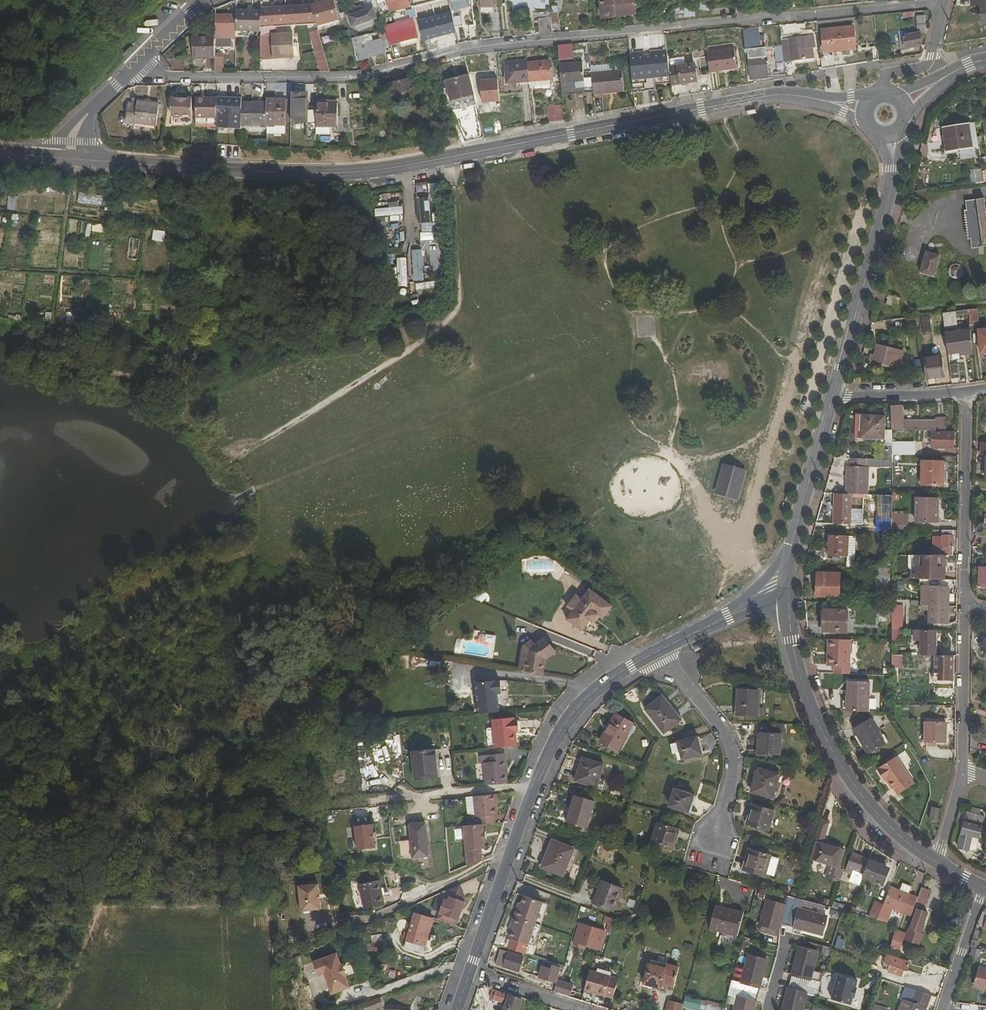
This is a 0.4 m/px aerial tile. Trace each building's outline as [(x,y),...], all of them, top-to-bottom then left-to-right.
[(310,5),(315,22),(316,27),(338,20),(332,0),(328,0),(310,5)] [(408,0),(388,0),(391,12),(409,7),(408,0)] [(454,28),(462,26),(459,8),(469,6),(468,0),(448,0),(454,28)] [(485,36),(493,36),(494,0),(478,0),(478,8),(486,7),(485,36)] [(636,15),(634,0),(599,0),(601,19),(636,15)] [(971,1),(979,1),(982,24),(985,24),(985,0),(970,0),(971,1)] [(415,5),(419,20),(428,18),(426,10),(423,11),(420,4),(415,5)] [(286,7),(287,24),(315,22),(310,5),(286,7)] [(287,24),(286,7),(261,9),(261,14),(261,26),(287,24)] [(376,19),(371,7),(347,16),(352,28),(376,19)] [(416,16),(414,8),(404,11),(405,15),(408,14),(409,17),(416,16)] [(551,13),(551,17),(552,28),(561,27),(560,17),(558,17),(557,12),(551,13)] [(236,13),(236,14),(236,33),(260,34),(261,26),(261,14),(236,13)] [(236,14),(215,15),(215,36),(215,46),(231,46),(231,40),(235,41),(236,33),(236,14)] [(903,50),(921,46),(919,32),(924,30),(923,16),(915,16),(916,32),(901,35),(903,50)] [(540,32),(552,31),(552,28),(551,17),(539,18),(540,32)] [(398,42),(416,37),(412,21),(394,26),(394,27),(386,29),(391,44),(398,42)] [(749,80),(784,75),(783,67),(782,62),(767,64),(765,48),(764,40),(769,40),(769,35),(764,36),(763,26),(744,28),(749,80)] [(852,26),(820,30),(822,52),(855,49),(852,26)] [(260,36),(260,61),(295,59),(293,33),(260,36)] [(383,48),(389,46),(385,35),(380,36),(381,38),(368,42),(367,36),(352,40),(357,61),(385,54),(383,48)] [(215,46),(215,36),(193,36),(193,58),(215,58),(215,54),(215,46)] [(817,36),(780,40),(782,61),(813,58),(812,47),(818,46),(817,36)] [(737,48),(709,51),(711,70),(739,66),(737,48)] [(315,53),(320,72),(329,72),(323,51),(315,53)] [(215,58),(215,69),(224,69),(224,54),(215,54),(215,58)] [(643,58),(629,59),(632,93),(654,90),(654,85),(670,84),(667,67),(666,56),(645,58),(643,58)] [(504,85),(529,82),(527,62),(527,60),(503,62),(504,85)] [(527,62),(529,82),(550,80),(549,60),(527,62)] [(559,65),(562,94),(583,91),(583,94),(592,93),(590,74),(589,62),(559,65)] [(694,63),(667,67),(670,84),(670,86),(696,83),(694,63)] [(784,75),(784,78),(792,76),(791,65),(783,67),(784,75)] [(408,71),(386,77),(391,95),(412,90),(408,71)] [(592,93),(592,94),(622,92),(621,71),(590,74),(592,93)] [(473,96),(469,76),(445,81),(450,101),(473,96)] [(499,103),(497,81),(480,82),(481,104),(499,103)] [(291,92),(291,123),(316,123),(316,112),(307,112),(307,92),(291,92)] [(217,118),(217,98),(195,97),(195,117),(217,118)] [(217,97),(217,98),(217,118),(217,128),(242,128),(242,125),(242,102),(242,97),(217,97)] [(192,116),(192,99),(173,98),(173,116),(192,116)] [(267,99),(267,102),(267,125),(267,134),(285,134),(285,100),(267,99)] [(128,103),(126,123),(156,126),(159,103),(137,101),(137,103),(128,103)] [(316,112),(316,123),(316,131),(331,131),(331,123),(336,123),(337,102),(316,101),(316,112)] [(267,102),(242,102),(242,125),(267,125),(267,102)] [(546,106),(548,121),(564,120),(563,104),(546,106)] [(172,123),(192,124),(192,116),(173,116),(172,123)] [(946,152),(972,148),(968,123),(943,127),(946,152)] [(227,143),(227,134),(219,134),(219,142),(227,143)] [(255,147),(267,146),(266,139),(255,139),(255,147)] [(970,182),(983,182),(982,169),(970,169),(970,182)] [(78,202),(102,206),(104,197),(79,193),(78,202)] [(16,210),(16,196),(8,196),(7,210),(16,210)] [(420,196),(420,240),(435,240),(434,196),(420,196)] [(970,239),(971,249),(985,247),(985,211),(984,199),(965,201),(966,210),(964,211),(968,240),(970,239)] [(376,208),(376,216),(401,215),(401,201),(390,202),(390,208),(376,208)] [(153,230),(152,241),(165,242),(166,230),(153,230)] [(129,238),(128,259),(138,259),(139,238),(129,238)] [(423,281),(422,249),(412,250),(413,281),(423,281)] [(920,273),(934,277),(940,255),(926,251),(920,273)] [(407,257),(397,258),(398,286),(407,286),(407,257)] [(960,277),(962,274),(962,272),(962,271),(961,267),(959,265),(956,264),(953,265),(952,266),(949,268),(949,270),(949,273),(950,275),(951,276),(954,278),(957,278),(958,278),(960,277)] [(887,303),(897,306),(899,299),(889,296),(887,303)] [(969,326),(978,325),(977,309),(967,310),(969,326)] [(944,328),(957,326),(955,312),(942,313),(944,328)] [(978,330),(980,345),(985,344),(985,329),(978,330)] [(973,351),(970,330),(945,333),(948,354),(973,351)] [(903,351),(878,344),(874,355),(870,354),(868,360),(899,368),(903,351)] [(925,379),(944,377),(942,357),(923,358),(924,366),(925,379)] [(960,378),(958,364),(949,365),(951,379),(960,378)] [(903,421),(902,406),(891,406),(892,430),(936,430),(936,421),(903,421)] [(860,424),(862,425),(862,438),(884,440),(885,417),(861,415),(860,424)] [(932,447),(953,448),(954,433),(933,432),(932,447)] [(914,455),(914,442),(892,442),(892,446),(892,455),(914,455)] [(892,446),(883,446),(883,459),(893,459),(892,455),(892,446)] [(865,495),(868,495),(869,467),(866,467),(866,459),(850,458),(850,466),(847,466),(846,494),(852,495),(865,495)] [(883,459),(882,459),(881,467),(893,468),(893,459),(883,459)] [(922,485),(943,486),(944,462),(922,462),(922,485)] [(721,463),(716,496),(741,500),(746,467),(721,463)] [(834,523),(851,524),(852,495),(846,494),(835,494),(834,523)] [(893,495),(880,495),(880,501),(883,501),(883,524),(880,524),(880,532),(882,532),(893,532),(893,530),(893,495)] [(938,526),(939,516),(939,499),(916,499),(916,516),(928,516),(928,525),(938,526)] [(933,548),(931,548),(931,555),(932,555),(945,555),(954,555),(954,530),(942,530),(942,536),(933,536),(933,548)] [(882,532),(881,549),(892,550),(893,532),(882,532)] [(829,554),(848,555),(848,537),(829,536),(829,554)] [(920,555),(919,580),(942,580),(942,569),(945,569),(945,555),(932,555),(920,555)] [(892,557),(876,556),(876,568),(891,568),(892,568),(892,557)] [(891,568),(876,568),(876,574),(870,574),(870,586),(871,586),(871,593),(890,594),(891,568)] [(817,596),(839,597),(840,573),(817,573),(817,596)] [(929,624),(947,624),(948,586),(930,586),(929,624)] [(614,607),(590,590),(583,600),(576,595),(568,609),(573,613),(567,621),(584,633),(591,625),(594,626),(600,619),(605,621),(614,607)] [(901,621),(901,605),(892,605),(892,630),(903,630),(903,621),(901,621)] [(828,631),(849,632),(851,610),(829,609),(828,631)] [(937,630),(914,630),(914,640),(921,640),(921,655),(934,655),(936,655),(937,630)] [(828,639),(828,650),(829,650),(828,666),(835,666),(834,674),(849,675),(851,640),(828,639)] [(544,658),(547,662),(558,654),(547,640),(544,642),(552,651),(544,658)] [(532,642),(522,649),(518,672),(524,673),(528,653),(536,648),(532,642)] [(544,642),(536,648),(528,653),(524,673),(544,677),(547,662),(544,658),(552,651),(544,642)] [(936,655),(934,655),(934,680),(953,681),(954,655),(936,655)] [(847,711),(869,712),(870,682),(848,681),(847,711)] [(501,713),(499,694),(502,694),(501,682),(477,684),(481,716),(501,713)] [(736,714),(758,715),(759,691),(738,690),(736,714)] [(645,709),(664,733),(681,720),(663,696),(645,709)] [(634,725),(634,724),(616,713),(600,741),(618,752),(628,734),(632,736),(637,726),(634,725)] [(852,727),(868,753),(884,742),(868,717),(852,727)] [(512,718),(491,721),(493,748),(514,746),(513,732),(517,732),(516,721),(512,721),(512,718)] [(926,742),(946,742),(947,723),(926,723),(926,742)] [(770,732),(770,725),(747,724),(747,736),(757,737),(757,732),(770,732)] [(778,732),(786,733),(787,725),(779,724),(778,732)] [(758,753),(781,754),(782,734),(759,733),(758,753)] [(683,759),(702,754),(698,737),(671,744),(673,754),(681,752),(683,759)] [(432,752),(411,755),(414,781),(435,779),(432,752)] [(507,781),(504,753),(483,756),(485,764),(479,764),(482,784),(507,781)] [(889,780),(894,787),(896,786),(900,791),(915,780),(896,754),(878,769),(883,777),(886,775),(889,780)] [(576,781),(603,789),(605,780),(600,778),(604,765),(583,758),(576,781)] [(752,791),(773,798),(780,775),(759,768),(752,791)] [(669,806),(689,813),(694,796),(675,789),(669,806)] [(475,816),(478,816),(479,823),(481,823),(494,822),(493,814),(496,814),(493,793),(472,796),(475,816)] [(575,796),(568,821),(588,827),(595,802),(575,796)] [(747,824),(769,831),(775,811),(752,805),(747,824)] [(932,807),(929,820),(938,822),(941,809),(932,807)] [(973,836),(980,838),(985,816),(968,812),(959,848),(970,850),(973,836)] [(824,843),(829,822),(820,819),(811,856),(810,859),(839,868),(845,850),(824,843)] [(467,858),(481,856),(481,849),(484,849),(481,823),(479,823),(463,826),(467,858)] [(652,841),(674,848),(679,830),(657,823),(652,841)] [(407,841),(397,842),(398,859),(425,858),(423,824),(407,825),(407,841)] [(374,826),(356,827),(357,851),(376,850),(374,826)] [(605,834),(612,837),(616,829),(609,826),(605,834)] [(542,867),(563,876),(574,848),(553,839),(542,867)] [(743,869),(765,876),(771,856),(749,849),(743,869)] [(846,872),(853,875),(850,881),(861,885),(863,878),(870,860),(853,853),(846,872)] [(468,866),(481,860),(481,856),(467,858),(468,866)] [(889,871),(887,867),(870,860),(863,878),(884,886),(889,871)] [(654,882),(660,884),(663,875),(657,873),(654,882)] [(593,903),(614,912),(623,889),(602,880),(593,903)] [(358,884),(363,911),(385,907),(380,881),(358,884)] [(903,884),(901,890),(910,893),(912,886),(903,884)] [(322,912),(319,886),(299,889),(302,915),(322,912)] [(903,913),(910,895),(891,887),(884,905),(903,913)] [(916,903),(924,906),(929,891),(921,888),(918,898),(916,903)] [(443,895),(447,901),(460,906),(462,900),(456,889),(443,895)] [(537,902),(528,899),(526,895),(519,893),(516,902),(515,907),(512,906),(510,914),(532,920),(537,902)] [(781,924),(823,935),(828,916),(800,909),(803,899),(799,898),(788,895),(785,905),(768,900),(761,925),(779,929),(781,924)] [(918,898),(910,895),(903,913),(912,916),(916,903),(918,898)] [(532,920),(538,922),(544,900),(538,898),(537,902),(532,920)] [(445,905),(441,904),(434,924),(453,931),(462,907),(460,906),(447,901),(445,905)] [(884,905),(876,902),(869,919),(877,922),(884,905)] [(710,929),(738,936),(744,913),(716,906),(710,929)] [(985,908),(977,925),(985,929),(985,909),(985,908)] [(917,909),(910,929),(908,928),(905,935),(904,939),(920,944),(924,933),(919,932),(926,912),(917,909)] [(510,922),(509,928),(506,936),(514,938),(526,942),(532,920),(510,914),(508,921),(510,922)] [(607,916),(603,922),(611,927),(615,921),(607,916)] [(532,944),(538,922),(532,920),(526,942),(532,944)] [(430,926),(413,921),(406,942),(423,947),(430,926)] [(599,946),(603,931),(579,923),(574,938),(599,946)] [(904,939),(905,935),(895,932),(890,949),(899,953),(904,939)] [(835,948),(845,951),(848,941),(844,940),(845,938),(839,936),(835,948)] [(511,948),(523,952),(526,942),(514,938),(511,948)] [(808,994),(818,996),(822,982),(812,979),(819,952),(799,947),(783,1009),(803,1009),(808,994)] [(496,964),(519,972),(524,957),(500,949),(496,964)] [(767,961),(749,955),(742,983),(732,980),(728,995),(738,998),(734,1009),(754,1009),(767,961)] [(905,971),(908,972),(911,963),(888,955),(886,963),(891,965),(889,971),(889,972),(903,977),(905,971)] [(327,977),(335,997),(353,990),(349,979),(350,978),(345,966),(344,967),(339,956),(315,965),(322,979),(327,977)] [(679,967),(668,965),(670,959),(659,956),(657,966),(649,964),(644,984),(661,988),(662,984),(674,987),(679,967)] [(557,982),(561,969),(553,966),(552,970),(543,967),(540,977),(557,982)] [(979,967),(974,985),(985,989),(985,969),(979,967)] [(604,996),(610,976),(589,970),(584,990),(604,996)] [(832,999),(851,1005),(853,998),(856,988),(858,981),(839,975),(832,999)] [(523,1000),(493,989),(490,998),(506,1004),(504,1009),(520,1009),(523,1000)] [(917,991),(912,1003),(905,1000),(901,1009),(926,1009),(932,996),(917,991)] [(685,1009),(690,1009),(701,1009),(701,998),(684,999),(685,1009)] [(379,1001),(368,1005),(364,1006),(366,1009),(379,1009),(382,1009),(379,1001)] [(684,1004),(669,1001),(666,1009),(682,1009),(684,1004)]
